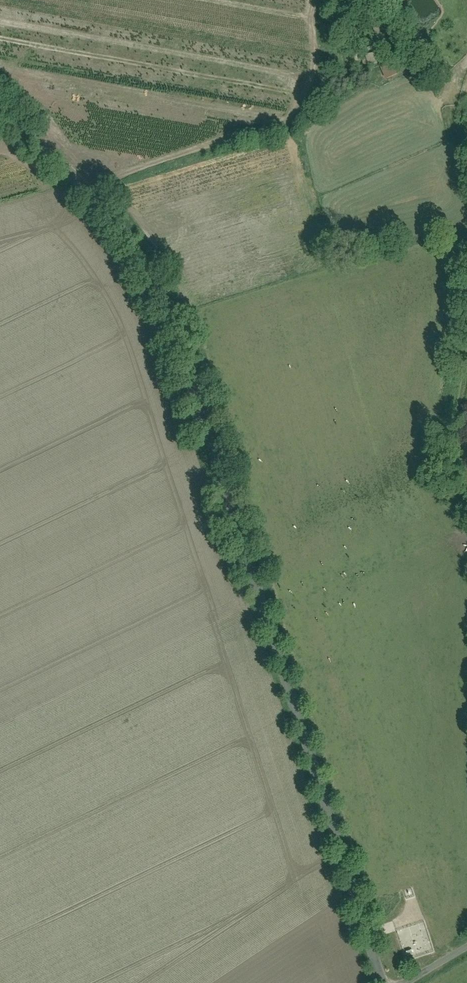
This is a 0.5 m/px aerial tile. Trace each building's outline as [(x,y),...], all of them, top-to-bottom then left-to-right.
[(370,65),(379,64),(378,53),(369,55),(370,65)] [(399,56),(382,64),(390,80),(407,72),(399,56)]
